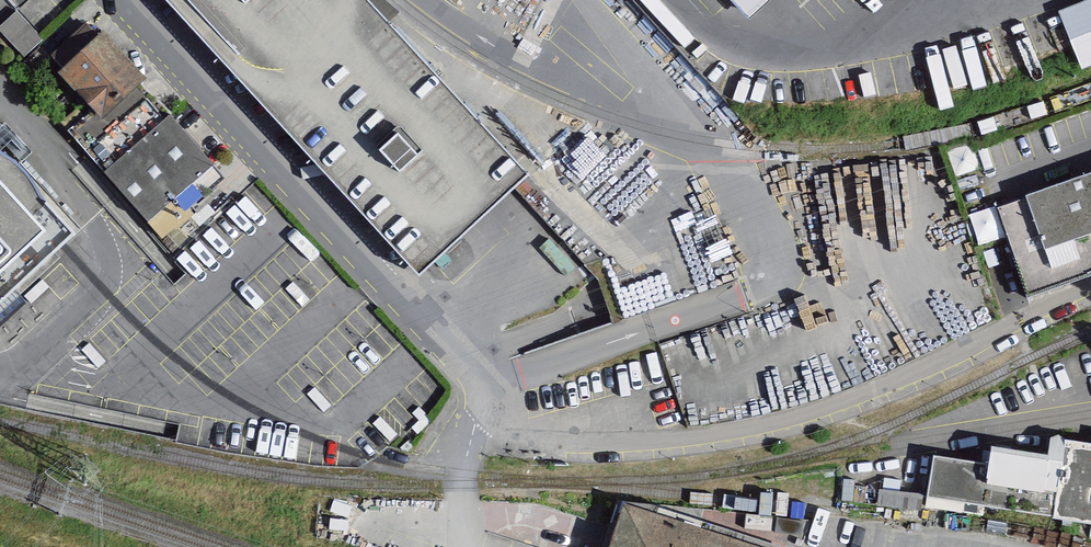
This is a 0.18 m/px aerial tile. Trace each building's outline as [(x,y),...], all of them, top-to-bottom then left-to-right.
[(532,174),(372,0),(169,0),(422,275),(532,174)] [(757,19),(778,0),(740,0),(757,19)] [(1090,54),(1090,0),(1061,0),(1055,2),(1073,60),(1090,54)] [(0,30),(0,31),(25,59),(43,43),(18,14),(0,30)] [(53,65),(91,37),(82,27),(45,55),(53,65)] [(148,80),(103,34),(60,76),(105,122),(148,80)] [(170,114),(106,173),(153,224),(216,165),(170,114)] [(67,250),(80,238),(0,152),(0,313),(67,250)] [(1001,207),(1030,292),(1090,275),(1090,176),(1001,207)] [(1058,437),(1056,452),(993,443),(990,463),(937,456),(930,511),(984,519),(986,508),(1090,523),(1090,441),(1058,437)] [(627,502),(612,546),(765,546),(627,502)]
